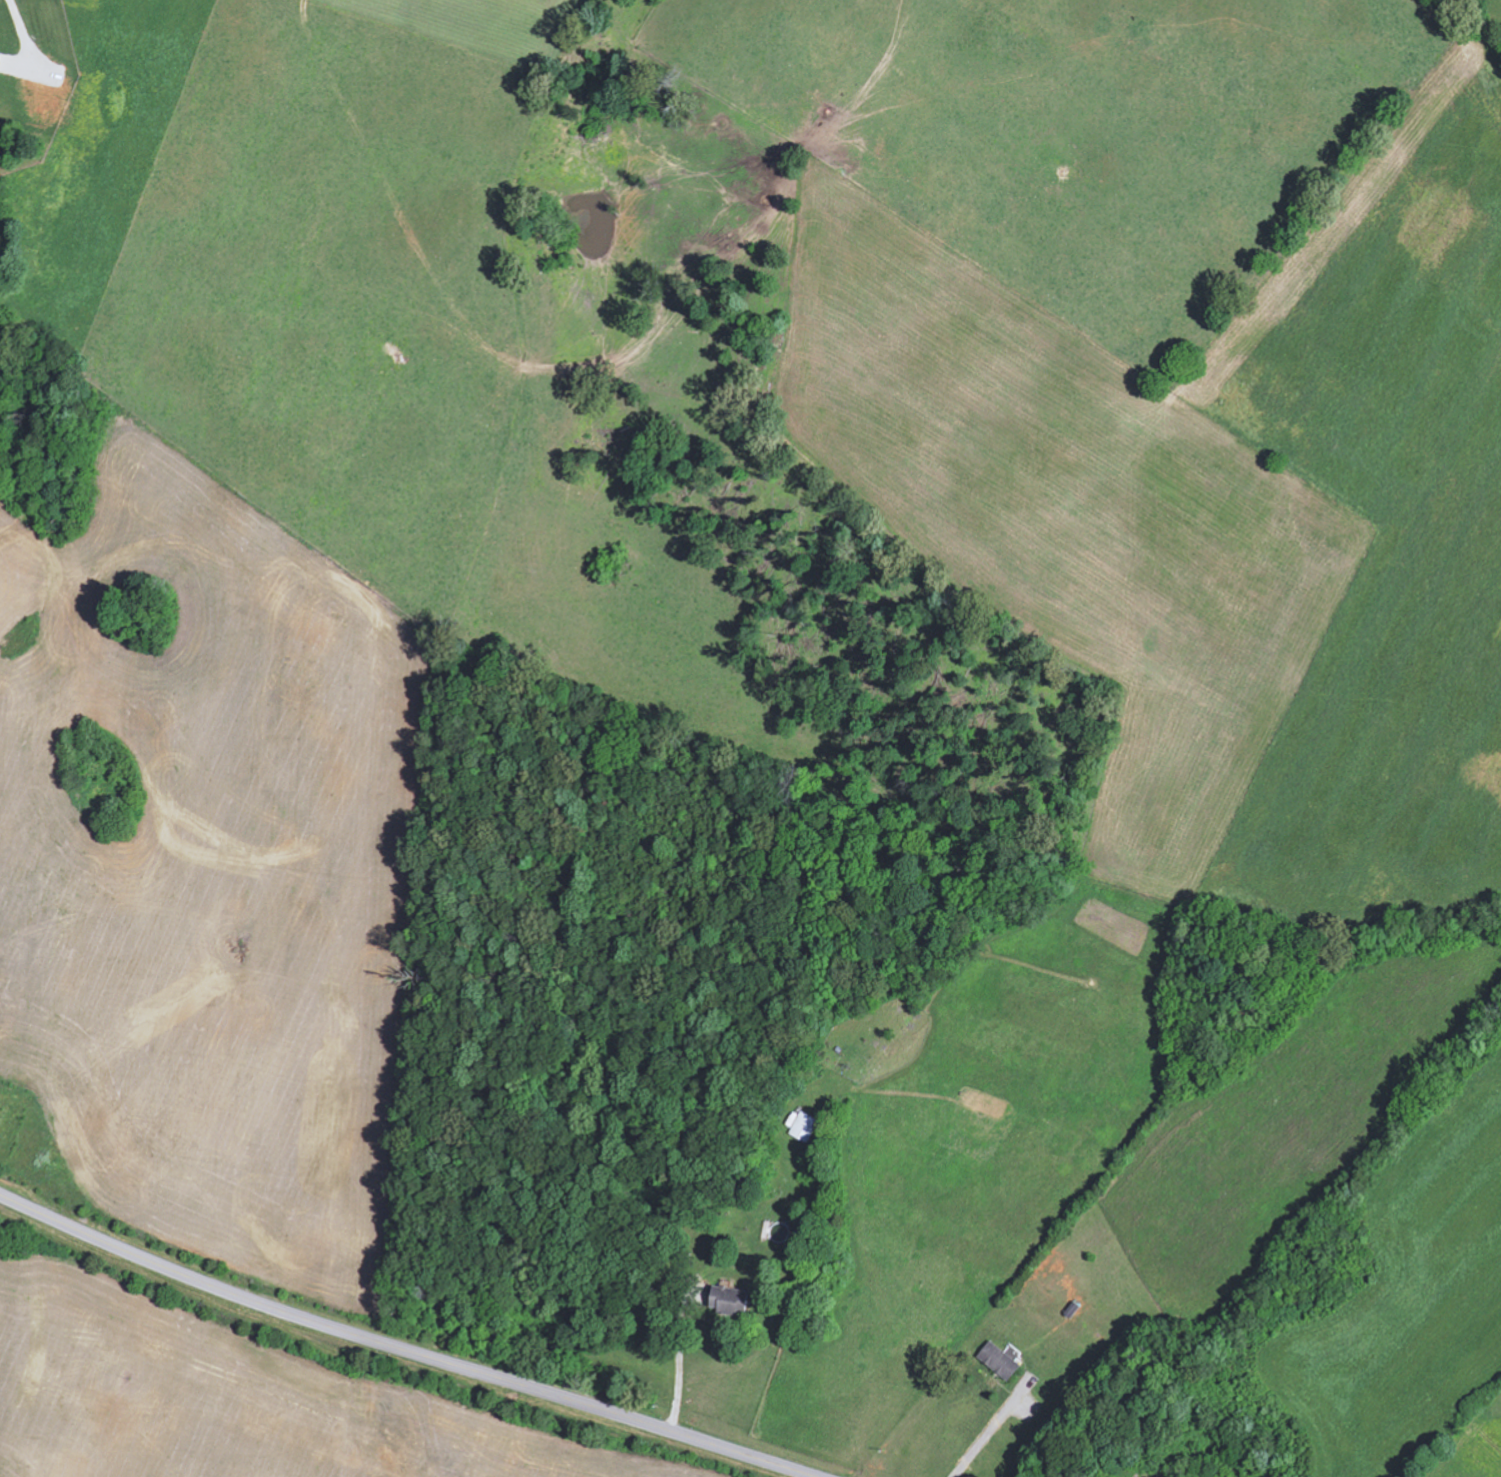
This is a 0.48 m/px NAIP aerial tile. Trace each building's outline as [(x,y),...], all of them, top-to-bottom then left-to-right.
[(745,1314),(748,1290),(712,1284),(708,1306),(717,1307),(716,1310),(745,1314)] [(976,1355),(1007,1380),(1020,1364),(989,1339),(976,1355)]
